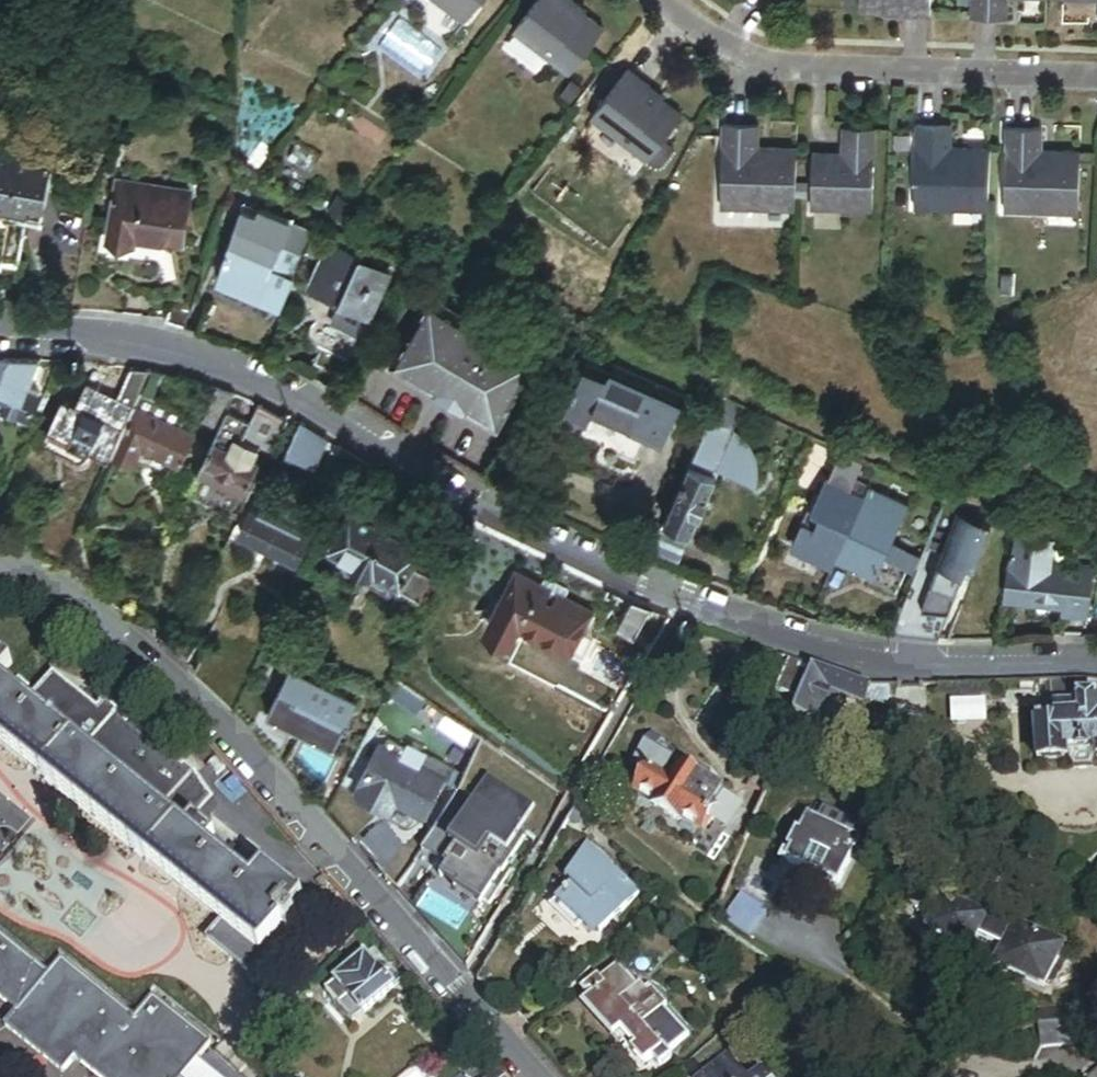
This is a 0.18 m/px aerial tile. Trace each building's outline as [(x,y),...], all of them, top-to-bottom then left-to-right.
[(432,5),(466,29),(487,0),(436,0),(432,5)] [(586,17),(573,8),(577,3),(573,0),(544,0),(516,36),(573,79),(608,33),(586,17)] [(905,13),(934,14),(934,0),(865,0),(865,6),(887,7),(906,8),(905,13)] [(974,17),(1010,18),(1011,0),(975,0),(974,17)] [(573,8),(586,17),(589,12),(577,3),(573,8)] [(684,120),(665,106),(650,95),(653,91),(631,73),(593,122),(652,166),(654,163),(665,147),(684,120)] [(650,95),(665,106),(668,101),(653,91),(650,95)] [(993,200),(994,148),(956,147),(956,125),(921,124),(919,211),(955,212),(955,199),(993,200)] [(800,202),(801,150),(763,149),(763,127),(725,126),(724,208),(764,209),(764,201),(800,202)] [(847,160),(817,158),(815,209),(879,211),(880,127),(847,126),(847,153),(847,160)] [(1052,205),(1084,206),(1086,152),(1049,151),(1048,129),(1013,128),(1011,213),(1052,214),(1052,205)] [(676,155),(665,147),(654,163),(665,170),(676,155)] [(18,269),(25,232),(28,216),(51,221),(60,170),(0,159),(0,274),(2,266),(18,269)] [(177,240),(182,241),(188,206),(118,194),(113,227),(107,226),(103,254),(154,263),(155,252),(175,256),(177,240)] [(955,212),(993,213),(993,200),(955,199),(955,212)] [(764,209),(799,209),(800,202),(764,201),(764,209)] [(1084,215),(1084,206),(1052,205),(1052,214),(1084,215)] [(292,296),(315,231),(247,207),(224,273),(292,296)] [(25,232),(48,236),(51,221),(28,216),(25,232)] [(330,324),(359,338),(387,278),(329,251),(311,291),(339,304),(330,324)] [(222,278),(290,302),(292,296),(224,273),(222,278)] [(455,400),(492,421),(523,369),(427,314),(396,366),(439,391),(444,383),(459,392),(455,400)] [(306,375),(333,391),(359,338),(330,324),(306,375)] [(3,375),(10,359),(0,358),(0,382),(3,375)] [(10,359),(3,375),(30,387),(40,361),(10,359)] [(40,391),(30,387),(3,375),(0,382),(0,400),(6,403),(3,410),(9,413),(6,419),(13,423),(20,409),(30,413),(40,391)] [(81,401),(126,422),(137,399),(91,378),(81,400),(81,401)] [(640,455),(657,463),(678,417),(607,384),(604,391),(579,380),(557,427),(582,438),(572,459),(627,484),(640,455)] [(455,400),(459,392),(444,383),(439,391),(455,400)] [(183,459),(198,427),(188,422),(192,412),(142,389),(137,399),(126,422),(115,447),(136,456),(144,441),(183,459)] [(114,450),(115,447),(126,422),(81,401),(81,400),(66,393),(53,422),(114,450)] [(704,435),(730,446),(736,432),(746,410),(748,404),(723,393),(704,435)] [(266,440),(273,442),(286,413),(262,401),(255,416),(248,431),(266,440)] [(255,416),(230,405),(225,416),(218,432),(261,451),(266,440),(248,431),(255,416)] [(114,450),(53,422),(47,435),(51,445),(81,458),(91,454),(92,452),(109,460),(114,450)] [(252,476),(263,452),(261,451),(218,432),(208,456),(252,476)] [(761,456),(759,452),(756,448),(750,441),(742,435),(736,432),(730,446),(704,435),(697,452),(721,463),(715,475),(720,477),(725,465),(764,481),(764,475),(764,465),(761,456)] [(865,459),(844,450),(837,466),(858,475),(865,459)] [(668,517),(697,530),(720,477),(715,475),(721,463),(697,452),(668,517)] [(246,490),(252,476),(208,456),(202,466),(246,490)] [(880,462),(873,458),(866,472),(874,476),(880,462)] [(839,560),(843,551),(873,482),(858,475),(837,466),(834,465),(800,543),(839,560)] [(9,475),(0,471),(0,496),(9,475)] [(843,551),(884,570),(891,554),(897,540),(919,490),(877,472),(873,482),(843,551)] [(269,491),(259,512),(274,520),(277,515),(283,518),(288,506),(307,515),(299,531),(309,536),(317,540),(327,519),(269,491)] [(281,522),(299,531),(307,515),(288,506),(283,518),(281,522)] [(416,562),(425,547),(354,506),(333,542),(353,555),(351,559),(371,571),(375,566),(421,594),(434,572),(416,562)] [(241,530),(299,558),(309,536),(299,531),(281,522),(283,518),(277,515),(274,520),(259,512),(251,509),(241,530)] [(938,525),(1005,554),(1006,540),(942,513),(938,525)] [(681,565),(697,530),(668,517),(652,552),(681,565)] [(968,563),(996,575),(1005,554),(938,525),(928,547),(961,561),(958,566),(965,569),(968,563)] [(1059,537),(1020,533),(1017,560),(1055,565),(1059,537)] [(924,552),(897,540),(891,554),(918,566),(924,552)] [(1064,611),(1090,615),(1096,570),(1055,565),(1017,560),(1015,560),(1011,593),(1066,600),(1064,611)] [(274,601),(284,606),(296,581),(286,576),(274,601)] [(564,600),(568,592),(547,580),(543,589),(564,600)] [(592,647),(578,639),(591,616),(564,600),(543,589),(534,584),(505,634),(529,648),(537,634),(585,660),(592,647)] [(612,628),(649,649),(670,613),(630,597),(612,628)] [(194,774),(117,712),(88,748),(1,678),(13,664),(0,653),(0,742),(220,919),(257,949),(243,966),(263,983),(320,913),(262,866),(250,880),(165,811),(194,774)] [(778,698),(800,706),(815,668),(793,661),(778,698)] [(814,720),(830,725),(843,696),(867,704),(869,699),(885,704),(890,698),(918,697),(917,684),(868,685),(815,668),(800,706),(793,723),(810,729),(814,720)] [(1094,682),(1053,681),(1053,705),(1037,706),(1037,723),(1036,723),(1037,759),(1067,758),(1067,748),(1096,747),(1096,752),(1096,682),(1094,682)] [(271,766),(287,734),(257,707),(260,698),(244,690),(230,718),(271,766)] [(391,732),(384,745),(439,774),(444,777),(449,780),(456,767),(428,752),(430,750),(414,741),(413,744),(391,732)] [(711,815),(719,800),(726,788),(681,764),(685,757),(658,742),(660,738),(651,733),(635,762),(648,769),(636,790),(659,802),(656,808),(680,821),(683,816),(703,827),(704,824),(710,827),(713,822),(716,824),(718,819),(711,815)] [(397,799),(420,811),(439,774),(384,745),(382,743),(357,790),(392,809),(397,799)] [(1092,769),(1096,757),(1096,752),(1096,747),(1067,748),(1067,758),(1073,769),(1092,769)] [(420,811),(424,813),(444,777),(439,774),(420,811)] [(718,819),(730,825),(738,810),(719,800),(711,815),(718,819)] [(830,884),(851,838),(801,814),(793,832),(789,830),(781,847),(785,849),(780,861),(830,884)] [(355,846),(382,876),(409,853),(382,822),(355,846)] [(592,937),(595,939),(636,897),(584,852),(559,889),(564,893),(545,912),(566,933),(572,927),(587,942),(592,937)] [(757,908),(730,893),(723,906),(749,921),(757,908)] [(935,896),(919,931),(964,952),(971,937),(995,948),(987,967),(1037,990),(1058,946),(1006,923),(1008,920),(983,908),(979,917),(935,896)] [(243,966),(257,949),(220,919),(205,936),(243,966)] [(52,975),(0,933),(0,997),(16,1010),(5,1025),(67,1074),(78,1060),(100,1076),(189,1076),(215,1045),(156,998),(139,1019),(65,959),(52,975)] [(391,987),(403,976),(376,945),(364,956),(391,987)] [(361,1013),(391,987),(364,956),(334,982),(361,1013)] [(673,1056),(665,1046),(681,1031),(663,1011),(671,1004),(656,987),(652,991),(643,982),(639,986),(619,964),(602,980),(597,973),(584,985),(592,993),(584,1000),(621,1040),(624,1038),(645,1062),(652,1056),(662,1066),(673,1056)] [(753,1003),(744,993),(732,1004),(741,1014),(753,1003)] [(1070,1044),(1066,1007),(1029,1011),(1034,1048),(1070,1044)] [(773,1057),(760,1067),(739,1041),(710,1064),(721,1076),(789,1076),(773,1057)] [(710,1064),(703,1069),(710,1076),(721,1076),(710,1064)]
